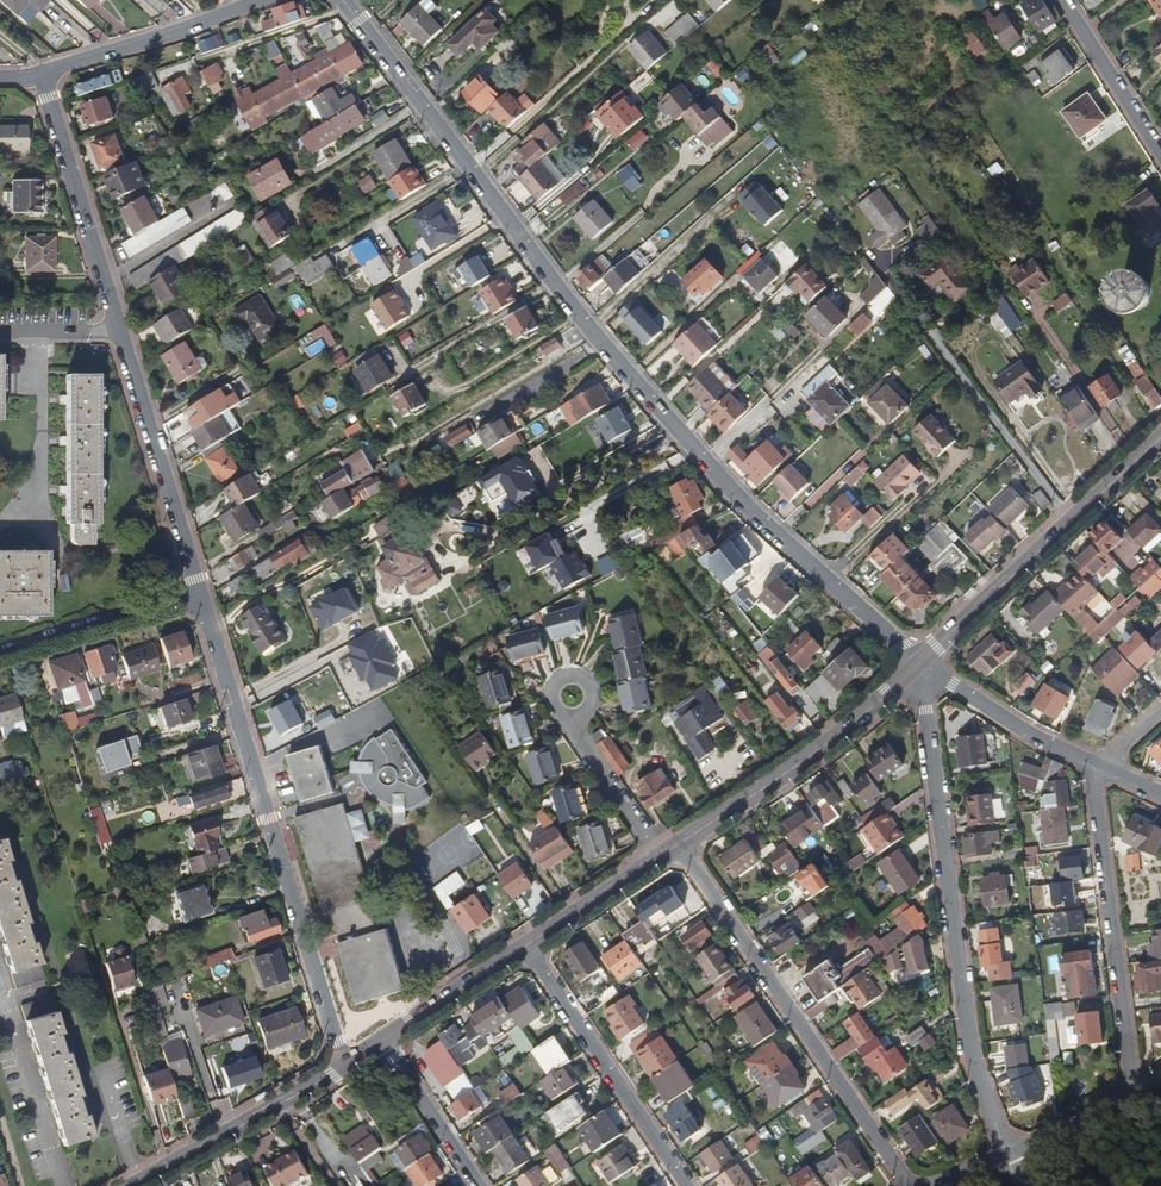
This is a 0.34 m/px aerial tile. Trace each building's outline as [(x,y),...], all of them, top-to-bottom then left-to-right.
[(50,0),(0,0),(28,25),(50,0)] [(91,9),(99,0),(81,0),(91,9)] [(443,31),(430,17),(436,11),(426,0),(402,23),(425,47),(443,31)] [(733,0),(708,0),(718,12),(733,0)] [(990,28),(996,24),(989,12),(991,10),(984,0),(979,0),(974,3),(990,28)] [(1041,0),(1033,0),(1022,8),(1041,35),(1043,33),(1055,25),(1058,24),(1041,0)] [(1160,15),(1160,0),(1149,0),(1160,15)] [(308,18),(301,2),(295,4),(295,2),(275,9),(276,12),(278,17),(274,19),(264,23),(267,32),(308,18)] [(481,50),(500,32),(493,25),(497,21),(487,10),(486,11),(485,10),(478,17),(479,18),(450,45),(461,56),(475,43),(481,50)] [(1024,37),(1007,13),(997,20),(999,22),(996,24),(990,28),(1005,50),(1024,37)] [(700,28),(688,14),(682,19),(693,33),(700,28)] [(693,33),(682,19),(675,25),(686,39),(693,33)] [(342,82),(339,77),(363,64),(351,43),(350,44),(342,48),(336,36),(333,28),(330,22),(329,21),(318,25),(331,53),(287,77),(282,68),(276,72),(281,80),(252,96),(249,90),(242,93),(239,88),(233,92),(235,97),(234,97),(253,134),(314,98),(338,85),(342,82)] [(686,39),(675,25),(664,35),(676,48),(686,39)] [(1046,38),(1058,29),(1055,25),(1043,33),(1046,38)] [(523,27),(515,35),(522,42),(529,34),(523,27)] [(239,32),(231,35),(233,42),(241,39),(239,32)] [(297,35),(304,46),(308,44),(303,34),(302,34),(301,32),(297,35)] [(344,32),(336,36),(342,48),(350,44),(344,32)] [(648,71),(668,55),(649,32),(629,48),(648,71)] [(986,51),(971,33),(959,42),(974,60),(986,51)] [(199,42),(203,54),(224,46),(220,34),(212,37),(213,38),(199,42)] [(520,49),(508,37),(496,48),(508,60),(520,49)] [(563,40),(557,46),(564,54),(571,47),(563,40)] [(274,43),(262,49),(269,62),(281,55),(274,43)] [(767,47),(759,54),(770,69),(779,61),(767,47)] [(1074,63),(1065,50),(1042,66),(1049,76),(1055,84),(1055,85),(1075,72),(1070,65),(1074,63)] [(714,60),(708,65),(723,84),(728,80),(730,78),(714,60)] [(221,62),(209,67),(210,70),(205,72),(211,83),(222,77),(220,72),(225,70),(221,62)] [(131,79),(127,68),(117,71),(118,74),(121,83),(131,79)] [(160,86),(153,72),(135,78),(145,94),(160,86)] [(1036,72),(1028,77),(1034,86),(1035,85),(1037,88),(1042,84),(1040,81),(1042,80),(1036,72)] [(82,96),(121,83),(118,74),(100,81),(98,79),(79,86),(82,96)] [(1055,84),(1049,76),(1046,79),(1051,87),(1055,84)] [(491,86),(482,77),(465,94),(483,113),(501,97),(495,91),(496,89),(492,85),(491,86)] [(872,91),(884,83),(880,78),(868,86),(872,91)] [(185,79),(178,83),(177,79),(162,88),(177,115),(182,112),(192,106),(185,94),(191,91),(185,79)] [(728,80),(723,84),(722,84),(731,96),(737,91),(728,80)] [(884,83),(872,91),(884,108),(896,99),(884,83)] [(687,114),(701,103),(685,84),(664,102),(679,121),(687,114)] [(358,105),(351,93),(345,97),(338,85),(314,98),(328,122),(333,119),(356,106),(358,105)] [(517,100),(509,92),(490,110),(497,117),(498,116),(503,121),(509,128),(536,103),(526,92),(517,100)] [(621,137),(644,118),(623,93),(597,114),(609,128),(612,126),(621,137)] [(1108,120),(1089,94),(1064,112),(1082,138),(1108,120)] [(715,107),(707,97),(701,103),(709,112),(715,107)] [(116,117),(109,98),(85,106),(92,126),(98,124),(107,120),(116,117)] [(736,129),(716,106),(715,107),(709,112),(701,103),(687,114),(713,145),(716,142),(718,145),(736,129)] [(341,134),(364,121),(356,106),(333,119),(341,134)] [(390,118),(386,110),(372,118),(377,126),(390,118)] [(312,152),(342,136),(341,134),(333,119),(328,122),(303,137),(309,146),(312,152)] [(107,120),(98,124),(99,129),(109,125),(107,120)] [(546,157),(562,144),(545,124),(524,142),(528,147),(517,157),(522,163),(512,171),(520,179),(539,163),(546,157)] [(621,137),(612,126),(609,128),(619,139),(621,137)] [(760,126),(752,132),(758,139),(765,133),(760,126)] [(26,128),(0,128),(0,151),(26,151),(26,128)] [(635,148),(649,137),(643,129),(629,140),(635,148)] [(125,160),(117,136),(95,144),(102,168),(106,166),(107,170),(117,166),(116,163),(125,160)] [(309,146),(303,137),(297,141),(303,150),(309,146)] [(413,167),(396,138),(371,155),(388,183),(389,182),(413,167)] [(580,142),(572,149),(579,158),(587,151),(580,142)] [(566,180),(546,157),(539,163),(559,186),(566,180)] [(264,197),(292,182),(281,160),(252,175),(264,197)] [(146,185),(137,162),(106,176),(110,184),(112,183),(118,197),(146,185)] [(538,203),(559,186),(539,163),(520,179),(519,180),(538,203)] [(425,187),(413,167),(389,182),(401,201),(425,187)] [(628,167),(619,175),(629,187),(639,179),(628,167)] [(377,184),(371,174),(359,181),(361,183),(354,187),(358,194),(365,191),(377,184)] [(41,213),(41,180),(13,180),(13,193),(13,201),(13,213),(41,213)] [(234,195),(228,181),(218,187),(225,200),(234,195)] [(582,182),(561,195),(566,202),(587,189),(582,182)] [(766,228),(783,211),(762,189),(756,183),(740,197),(746,204),(745,205),(752,213),(758,219),(766,228)] [(13,201),(13,193),(2,193),(2,201),(13,201)] [(1155,209),(1159,205),(1151,193),(1144,198),(1143,197),(1132,205),(1141,218),(1138,220),(1151,239),(1160,232),(1160,218),(1155,209)] [(908,228),(883,195),(863,211),(880,233),(871,241),(879,250),(893,239),(899,245),(906,239),(902,233),(908,228)] [(160,221),(146,196),(123,209),(138,234),(160,221)] [(614,224),(596,202),(576,218),(595,240),(614,224)] [(455,233),(436,203),(413,217),(432,247),(455,233)] [(292,234),(273,204),(256,215),(261,223),(259,225),(272,246),(292,234)] [(175,265),(248,220),(241,206),(128,276),(137,290),(151,281),(175,265)] [(130,257),(192,221),(184,207),(160,221),(138,234),(122,244),(130,257)] [(679,221),(672,227),(679,235),(686,229),(679,221)] [(927,244),(941,233),(934,223),(920,234),(927,244)] [(648,231),(641,237),(647,243),(653,238),(648,231)] [(54,271),(54,239),(43,239),(35,239),(26,239),(26,271),(54,271)] [(392,275),(369,240),(354,249),(377,285),(392,275)] [(277,274),(296,262),(289,251),(271,263),(277,274)] [(622,265),(609,251),(604,256),(616,270),(622,265)] [(335,266),(328,255),(327,255),(327,254),(299,271),(302,276),(305,275),(310,283),(335,268),(334,267),(335,266)] [(491,276),(480,256),(456,270),(461,279),(466,276),(473,287),(491,276)] [(606,278),(616,270),(604,256),(579,277),(591,292),(606,278)] [(415,268),(409,257),(402,261),(405,265),(398,269),(403,276),(415,268)] [(972,290),(947,258),(921,279),(932,292),(941,285),(956,303),(972,290)] [(620,295),(642,275),(628,260),(622,265),(616,270),(606,278),(620,295)] [(710,291),(724,278),(707,261),(684,282),(697,297),(707,288),(710,291)] [(757,296),(776,279),(762,261),(742,278),(757,296)] [(166,306),(190,291),(175,265),(151,281),(166,306)] [(826,289),(806,266),(782,288),(790,298),(799,291),(810,303),(826,289)] [(1043,300),(1057,291),(1042,269),(1028,277),(1025,274),(1017,280),(1033,303),(1041,298),(1043,300)] [(517,301),(508,286),(511,284),(506,276),(481,291),(495,314),(517,301)] [(888,289),(879,277),(869,286),(871,289),(880,297),(888,289)] [(1151,297),(1152,295),(1151,293),(1151,291),(1150,289),(1150,287),(1149,286),(1147,284),(1146,283),(1144,282),(1143,281),(1141,280),(1139,280),(1137,279),(1135,279),(1133,280),(1131,280),(1129,281),(1127,282),(1126,283),(1124,284),(1123,286),(1122,287),(1121,289),(1121,291),(1120,293),(1120,295),(1120,297),(1121,299),(1121,301),(1122,302),(1123,304),(1124,306),(1126,307),(1127,308),(1129,309),(1131,310),(1133,310),(1135,311),(1137,311),(1139,310),(1141,310),(1142,309),(1144,308),(1146,307),(1147,306),(1148,304),(1150,303),(1150,301),(1151,299),(1151,297)] [(858,337),(879,316),(874,311),(892,294),(888,289),(880,297),(871,305),(870,307),(872,308),(851,329),(858,337)] [(871,305),(880,297),(871,289),(862,297),(871,305)] [(407,318),(401,307),(397,301),(399,300),(394,291),(373,304),(388,330),(407,318)] [(1067,293),(1053,303),(1058,311),(1073,301),(1067,293)] [(280,327),(261,295),(235,311),(241,322),(249,318),(254,326),(257,324),(265,337),(280,327)] [(849,319),(828,297),(810,315),(831,337),(849,319)] [(1003,297),(978,315),(982,320),(987,316),(999,332),(1002,330),(1008,338),(1014,334),(1013,333),(1024,325),(1003,297)] [(635,302),(620,315),(648,346),(663,333),(635,302)] [(1066,322),(1081,312),(1075,304),(1060,314),(1066,322)] [(519,339),(540,327),(527,306),(499,324),(503,331),(511,326),(519,339)] [(192,329),(180,308),(159,320),(164,329),(159,332),(166,344),(171,342),(182,335),(192,329)] [(164,329),(159,320),(154,323),(159,332),(164,329)] [(790,334),(797,327),(792,321),(785,329),(790,334)] [(789,335),(776,323),(770,329),(783,341),(789,335)] [(297,339),(305,358),(338,343),(330,324),(297,339)] [(715,347),(696,325),(675,345),(693,367),(715,347)] [(796,340),(803,333),(797,327),(790,334),(796,340)] [(175,348),(186,342),(182,335),(171,342),(175,348)] [(521,348),(514,336),(508,340),(514,351),(521,348)] [(536,347),(541,357),(562,347),(557,337),(536,347)] [(202,370),(186,342),(175,348),(163,355),(180,383),(202,370)] [(392,377),(374,347),(352,361),(369,390),(392,377)] [(1129,364),(1139,359),(1131,347),(1122,353),(1129,364)] [(342,351),(338,354),(343,363),(348,360),(342,351)] [(1149,377),(1150,376),(1139,359),(1129,364),(1141,382),(1139,383),(1156,408),(1160,404),(1160,395),(1149,377)] [(738,387),(714,362),(689,385),(703,399),(701,400),(712,412),(731,394),(738,387)] [(1043,390),(1023,362),(996,382),(1011,402),(1027,390),(1033,397),(1043,390)] [(1123,394),(1110,375),(1093,387),(1106,406),(1123,394)] [(103,525),(103,376),(71,376),(71,395),(64,395),(64,405),(71,405),(71,446),(64,446),(64,455),(71,455),(71,496),(64,496),(64,505),(71,505),(71,525),(76,525),(76,540),(77,543),(78,544),(81,545),(82,545),(98,545),(98,525),(103,525)] [(426,404),(414,383),(413,384),(409,378),(391,389),(395,395),(393,396),(406,416),(426,404)] [(615,400),(604,381),(574,399),(585,418),(615,400)] [(882,416),(901,398),(890,387),(889,387),(883,381),(866,397),(872,403),(871,405),(882,416)] [(703,399),(689,385),(687,386),(701,400),(703,399)] [(832,425),(813,403),(824,393),(817,385),(787,413),(795,422),(790,426),(809,446),(832,425)] [(1099,414),(1080,387),(1062,400),(1068,410),(1065,413),(1068,418),(1066,419),(1072,429),(1079,424),(1080,426),(1099,414)] [(234,407),(222,388),(191,407),(203,426),(222,414),(234,407)] [(298,394),(293,396),(301,408),(305,406),(298,394)] [(730,430),(749,412),(731,394),(712,412),(713,413),(714,414),(730,430)] [(892,426),(911,408),(901,398),(882,416),(892,426)] [(618,448),(634,439),(630,431),(633,430),(628,421),(627,422),(624,417),(625,416),(620,407),(598,419),(611,442),(614,440),(618,448)] [(526,428),(515,410),(473,435),(479,445),(485,442),(489,450),(492,448),(516,434),(526,428)] [(559,411),(551,416),(555,423),(563,418),(559,411)] [(219,441),(234,433),(222,414),(203,426),(196,430),(207,449),(219,441)] [(730,430),(714,414),(710,418),(726,434),(730,430)] [(1099,414),(1080,426),(1084,432),(1102,419),(1099,414)] [(950,432),(950,430),(944,424),(940,425),(932,417),(916,433),(940,459),(957,443),(950,435),(950,432)] [(452,445),(472,434),(467,426),(448,437),(452,445)] [(521,444),(516,434),(492,448),(498,457),(521,444)] [(240,470),(225,446),(223,448),(219,441),(207,449),(203,451),(207,457),(207,458),(221,481),(240,470)] [(759,487),(793,456),(786,448),(780,454),(770,443),(752,459),(739,446),(732,452),(733,458),(759,487)] [(329,496),(375,469),(366,454),(321,481),(329,496)] [(528,472),(519,456),(503,466),(481,479),(487,489),(503,479),(518,506),(541,493),(532,478),(529,479),(526,474),(529,472),(528,472)] [(846,474),(860,464),(855,457),(841,467),(846,474)] [(503,466),(499,460),(477,473),(479,477),(474,480),(475,482),(481,479),(503,466)] [(397,480),(405,476),(406,475),(397,461),(392,463),(391,464),(390,468),(397,480)] [(905,487),(914,478),(898,462),(875,484),(893,503),(903,493),(901,491),(905,487)] [(791,503),(811,484),(793,466),(776,482),(783,490),(787,494),(785,496),(791,503)] [(857,482),(864,475),(858,469),(851,476),(857,482)] [(526,474),(529,479),(532,478),(535,477),(532,470),(528,472),(529,472),(526,474)] [(259,493),(248,474),(224,489),(235,508),(244,502),(259,493)] [(384,488),(383,485),(389,482),(384,474),(379,478),(378,477),(373,479),(372,476),(365,480),(367,483),(348,493),(345,489),(324,501),(334,517),(384,488)] [(397,480),(403,490),(411,486),(405,476),(397,480)] [(705,499),(695,480),(690,483),(688,479),(672,488),(674,493),(679,491),(685,505),(679,508),(684,518),(692,514),(703,508),(700,501),(705,499)] [(403,490),(397,480),(391,484),(402,501),(408,498),(403,490)] [(411,486),(403,490),(408,498),(415,493),(411,486)] [(1053,506),(1042,492),(1034,497),(1045,512),(1053,506)] [(1011,533),(1034,510),(1018,493),(994,515),(999,521),(1011,533)] [(865,516),(846,496),(834,507),(838,511),(832,517),(849,534),(862,521),(866,517),(865,516)] [(259,527),(244,502),(235,508),(218,518),(232,542),(259,527)] [(879,505),(875,509),(883,517),(887,513),(879,505)] [(874,508),(865,516),(866,517),(862,521),(871,529),(883,518),(883,517),(875,509),(874,508)] [(387,530),(407,518),(403,510),(382,522),(387,530)] [(291,521),(287,514),(273,522),(277,529),(291,521)] [(698,526),(692,514),(684,518),(676,522),(679,528),(682,535),(697,526),(698,526)] [(1129,532),(1114,515),(1107,521),(1124,539),(1130,533),(1129,532)] [(1160,532),(1160,529),(1148,515),(1129,532),(1130,533),(1144,548),(1160,532)] [(281,535),(295,527),(291,521),(277,529),(281,535)] [(996,549),(1004,542),(1007,544),(1014,536),(1011,533),(999,521),(992,527),(990,525),(973,541),(988,556),(996,549)] [(1124,539),(1107,521),(1092,536),(1096,541),(1108,553),(1124,539)] [(719,541),(736,531),(733,524),(715,534),(719,541)] [(159,537),(155,526),(144,529),(148,541),(159,537)] [(703,537),(697,526),(682,535),(688,542),(692,540),(694,543),(700,540),(703,547),(714,541),(710,534),(703,537)] [(955,544),(956,543),(939,526),(919,545),(936,563),(955,544)] [(661,546),(682,535),(679,528),(657,539),(661,546)] [(320,550),(313,538),(319,535),(316,529),(300,538),(301,540),(282,551),(284,556),(291,552),(294,557),(302,553),(305,559),(320,550)] [(540,570),(552,564),(568,555),(562,545),(559,546),(556,540),(555,541),(550,533),(527,545),(540,570)] [(744,566),(760,554),(743,533),(712,552),(708,548),(697,554),(707,566),(711,563),(725,581),(721,584),(732,598),(743,587),(739,582),(749,574),(744,566)] [(885,578),(901,562),(892,554),(906,541),(899,533),(869,561),(885,578)] [(426,559),(422,551),(416,554),(405,535),(387,545),(393,557),(381,564),(388,578),(394,580),(403,575),(402,573),(407,570),(418,591),(440,579),(428,558),(426,559)] [(1094,572),(1111,557),(1108,553),(1096,541),(1072,563),(1081,573),(1087,579),(1094,572)] [(999,552),(1007,544),(1004,542),(996,549),(999,552)] [(235,568),(258,555),(251,544),(229,557),(235,568)] [(950,585),(973,562),(955,544),(936,563),(932,567),(950,585)] [(986,559),(974,546),(971,549),(983,562),(986,559)] [(278,564),(284,561),(279,551),(257,564),(263,573),(270,569),(271,572),(280,568),(278,564)] [(575,551),(571,553),(578,567),(582,565),(575,551)] [(565,589),(592,574),(585,563),(582,565),(578,567),(571,553),(568,555),(552,564),(565,589)] [(52,554),(0,554),(0,619),(51,619),(52,554)] [(1116,562),(1111,557),(1094,572),(1098,577),(1116,562)] [(1160,569),(1160,566),(1153,557),(1149,561),(1151,564),(1144,571),(1141,568),(1131,578),(1136,583),(1140,588),(1144,584),(1156,574),(1160,569)] [(902,595),(921,577),(904,559),(901,562),(885,578),(902,595)] [(250,581),(244,572),(228,582),(233,591),(250,581)] [(1083,608),(1099,593),(1087,579),(1081,573),(1067,585),(1062,590),(1060,588),(1052,595),(1062,605),(1078,622),(1087,613),(1083,608)] [(1151,591),(1160,582),(1160,579),(1156,574),(1144,584),(1151,591)] [(780,615),(799,595),(780,577),(761,597),(780,615)] [(939,596),(921,577),(902,595),(914,608),(927,608),(939,596)] [(1134,594),(1140,588),(1136,583),(1129,589),(1134,594)] [(1146,595),(1151,591),(1144,584),(1140,588),(1146,595)] [(348,586),(311,604),(323,629),(361,612),(348,586)] [(310,603),(334,593),(331,587),(307,596),(310,603)] [(1035,629),(1062,605),(1052,595),(1045,587),(1029,602),(1026,599),(1016,608),(1035,629)] [(1118,609),(1134,594),(1129,589),(1111,606),(1116,611),(1118,609)] [(1126,617),(1142,602),(1137,596),(1121,611),(1126,617)] [(558,637),(589,627),(582,604),(551,614),(558,637)] [(285,640),(266,605),(242,617),(247,627),(251,626),(255,634),(252,635),(259,649),(270,643),(272,647),(285,640)] [(651,639),(642,609),(616,617),(625,647),(648,640),(651,639)] [(1118,624),(1126,617),(1121,611),(1118,609),(1116,611),(1110,616),(1118,624)] [(1099,626),(1087,613),(1078,622),(1089,635),(1090,635),(1097,629),(1099,626)] [(1118,624),(1110,616),(1099,626),(1097,629),(1103,635),(1104,637),(1118,624)] [(519,661),(550,652),(543,629),(512,639),(519,661)] [(1103,635),(1097,629),(1090,635),(1096,641),(1103,635)] [(373,631),(348,644),(354,654),(350,656),(363,681),(367,679),(373,691),(398,677),(391,666),(396,663),(383,639),(378,641),(373,631)] [(811,657),(822,647),(808,631),(789,649),(806,669),(815,661),(811,657)] [(1002,638),(998,642),(989,631),(963,655),(976,669),(978,666),(985,673),(998,661),(999,661),(1012,649),(1002,638)] [(190,658),(181,632),(160,638),(168,665),(190,658)] [(1140,667),(1158,651),(1152,645),(1140,632),(1134,638),(1130,632),(1124,638),(1128,643),(1123,648),(1140,667)] [(838,658),(850,648),(840,636),(828,646),(830,649),(838,658)] [(1152,645),(1158,651),(1160,655),(1160,636),(1152,645)] [(657,670),(648,640),(625,647),(622,648),(632,678),(654,671),(657,670)] [(115,668),(107,644),(84,652),(91,676),(100,673),(103,682),(115,678),(112,669),(115,668)] [(156,669),(149,646),(120,654),(128,677),(156,669)] [(842,690),(870,667),(853,647),(804,689),(818,706),(840,688),(842,690)] [(838,658),(830,649),(823,655),(831,664),(838,658)] [(1117,696),(1139,675),(1116,650),(1094,671),(1117,696)] [(92,702),(86,686),(85,687),(74,653),(48,662),(57,687),(60,686),(66,703),(72,701),(80,698),(83,706),(92,702)] [(798,684),(784,666),(776,672),(790,690),(798,684)] [(664,701),(654,671),(632,678),(629,679),(638,708),(664,701)] [(509,703),(500,673),(475,680),(485,711),(509,703)] [(1023,695),(1036,683),(1029,674),(1015,686),(1023,695)] [(24,721),(13,684),(0,688),(0,724),(1,728),(24,721)] [(704,732),(724,718),(707,691),(712,688),(710,684),(676,707),(678,710),(672,714),(701,759),(715,750),(704,732)] [(1058,718),(1069,699),(1046,686),(1035,705),(1058,718)] [(100,702),(95,688),(88,690),(93,704),(100,702)] [(784,706),(775,694),(766,700),(775,712),(784,706)] [(83,706),(80,698),(72,701),(75,709),(83,706)] [(190,717),(184,699),(153,709),(159,727),(190,717)] [(270,712),(282,735),(303,724),(291,700),(270,712)] [(1102,736),(1115,708),(1098,700),(1086,728),(1102,736)] [(759,716),(747,701),(736,710),(747,724),(759,716)] [(787,728),(802,717),(794,706),(788,711),(784,706),(775,712),(787,728)] [(76,727),(72,710),(61,713),(66,731),(76,727)] [(94,712),(76,717),(79,727),(97,721),(94,712)] [(536,742),(527,712),(503,719),(512,750),(536,742)] [(610,737),(609,735),(604,728),(594,735),(600,744),(610,737)] [(411,755),(394,729),(391,731),(384,736),(378,740),(374,743),(371,746),(369,748),(367,752),(365,757),(362,762),(354,763),(355,772),(363,774),(364,773),(367,774),(366,776),(367,777),(368,782),(370,786),(372,790),(375,794),(378,798),(382,801),(389,806),(395,805),(396,814),(401,823),(409,822),(407,809),(412,808),(417,806),(421,804),(431,797),(424,786),(430,783),(414,759),(410,762),(407,757),(411,755)] [(496,752),(481,730),(459,745),(475,769),(484,763),(482,761),(496,752)] [(136,734),(95,747),(103,773),(129,764),(126,756),(141,751),(136,734)] [(989,764),(986,734),(961,737),(962,748),(965,767),(989,764)] [(630,767),(615,745),(610,737),(600,744),(598,745),(618,775),(630,767)] [(26,740),(19,741),(21,752),(29,751),(26,740)] [(218,757),(214,744),(185,753),(193,780),(218,772),(213,758),(218,757)] [(905,766),(892,745),(867,762),(881,782),(905,766)] [(1152,754),(1160,763),(1160,745),(1152,754)] [(562,779),(553,749),(529,756),(538,786),(562,779)] [(332,794),(319,750),(287,760),(300,804),(332,794)] [(223,771),(218,757),(213,758),(218,772),(223,771)] [(22,764),(14,766),(11,759),(0,763),(0,775),(2,782),(25,775),(22,764)] [(1036,792),(1044,772),(1048,774),(1054,761),(1048,759),(1042,772),(1024,764),(1020,773),(1021,786),(1036,792)] [(1065,779),(1063,765),(1054,761),(1048,774),(1045,782),(1065,779)] [(669,780),(662,769),(656,773),(663,784),(669,780)] [(639,778),(642,781),(654,774),(651,770),(639,778)] [(882,793),(866,771),(850,782),(866,804),(882,793)] [(649,808),(676,791),(669,780),(663,784),(656,773),(654,774),(642,781),(637,785),(644,796),(642,798),(649,808)] [(242,792),(238,778),(226,781),(227,785),(230,796),(242,792)] [(853,792),(845,781),(839,785),(847,796),(853,792)] [(841,816),(833,805),(839,801),(840,804),(843,802),(829,782),(809,796),(816,806),(812,809),(825,827),(841,816)] [(1070,807),(1067,782),(1048,785),(1049,796),(1050,798),(1047,798),(1048,810),(1070,807)] [(230,796),(227,785),(189,797),(192,808),(230,797),(230,796)] [(588,817),(578,787),(555,794),(564,824),(588,817)] [(997,823),(993,793),(971,796),(972,811),(970,811),(972,826),(997,823)] [(876,821),(897,806),(892,799),(862,819),(867,827),(876,821)] [(1029,802),(1018,803),(1019,813),(1026,812),(1025,806),(1030,806),(1029,802)] [(911,818),(901,803),(900,805),(909,819),(911,818)] [(371,899),(342,804),(302,817),(294,819),(323,914),(332,911),(341,943),(339,943),(357,1004),(406,988),(387,928),(377,931),(367,900),(371,899)] [(796,847),(825,827),(812,809),(809,805),(781,825),(796,847)] [(918,828),(911,818),(909,819),(900,805),(897,806),(876,821),(893,845),(918,828)] [(109,840),(98,807),(89,809),(100,843),(109,840)] [(1069,844),(1065,809),(1043,811),(1047,847),(1069,844)] [(1160,835),(1160,823),(1134,810),(1124,833),(1155,848),(1160,835)] [(539,816),(538,816),(546,828),(553,823),(546,811),(539,816)] [(538,828),(533,821),(526,825),(530,833),(538,828)] [(746,838),(754,833),(746,822),(739,827),(746,838)] [(217,849),(213,837),(216,836),(212,824),(189,831),(196,855),(217,849)] [(613,854),(603,825),(580,832),(589,861),(613,854)] [(574,851),(558,828),(529,846),(545,869),(574,851)] [(54,830),(47,832),(50,840),(57,838),(54,830)] [(990,854),(989,839),(999,838),(999,831),(964,835),(966,856),(990,854)] [(754,833),(746,838),(758,854),(766,848),(755,832),(754,833)] [(736,877),(761,859),(758,854),(746,838),(721,856),(736,877)] [(769,847),(772,853),(770,854),(771,855),(787,879),(803,868),(786,843),(777,849),(774,844),(769,847)] [(0,849),(0,933),(20,996),(51,987),(40,953),(44,951),(43,947),(51,945),(39,933),(37,930),(33,931),(21,891),(25,890),(24,886),(32,883),(20,872),(19,868),(14,870),(7,846),(0,849)] [(227,862),(223,847),(217,849),(196,855),(187,858),(191,872),(227,862)] [(772,853),(769,847),(767,849),(766,848),(758,854),(761,859),(762,861),(771,855),(770,854),(772,853)] [(1024,849),(1024,848),(1006,851),(1006,860),(1025,857),(1024,849)] [(1039,856),(1038,848),(1024,849),(1025,857),(1039,856)] [(1141,872),(1139,854),(1127,855),(1129,874),(1141,872)] [(855,871),(868,863),(863,855),(850,863),(855,871)] [(914,884),(894,855),(874,869),(895,898),(914,884)] [(1041,867),(1039,856),(1025,857),(1029,887),(1039,886),(1043,885),(1042,878),(1036,879),(1035,868),(1041,867)] [(1085,877),(1082,858),(1062,860),(1063,876),(1060,877),(1061,880),(1085,877)] [(533,886),(519,864),(499,876),(513,898),(533,886)] [(829,886),(815,866),(799,877),(807,888),(802,891),(808,901),(829,886)] [(446,893),(465,880),(457,869),(432,886),(447,907),(453,903),(446,893)] [(1008,887),(1007,876),(1000,877),(1000,874),(992,875),(992,878),(983,879),(986,906),(1010,904),(1008,887)] [(212,913),(203,883),(175,891),(184,922),(212,913)] [(1056,914),(1055,901),(1038,903),(1037,897),(1040,897),(1039,886),(1029,887),(1033,917),(1056,914)] [(658,911),(679,896),(672,887),(651,901),(658,911)] [(490,917),(475,896),(453,911),(469,933),(490,917)] [(810,902),(796,912),(803,922),(817,912),(810,902)] [(905,945),(912,940),(910,938),(927,926),(914,907),(897,918),(906,932),(885,947),(875,953),(880,962),(882,961),(898,950),(905,945)] [(278,931),(278,929),(280,926),(279,922),(275,921),(275,918),(264,921),(261,910),(236,917),(240,929),(244,928),(248,940),(278,931)] [(1084,934),(1082,925),(1085,925),(1083,910),(1056,914),(1060,937),(1084,934)] [(656,939),(646,924),(626,938),(629,942),(636,953),(656,939)] [(709,946),(705,940),(713,935),(705,924),(695,930),(696,932),(685,940),(691,950),(699,945),(702,950),(709,946)] [(783,954),(802,941),(792,925),(772,939),(783,954)] [(147,941),(142,926),(126,931),(131,946),(147,941)] [(1003,964),(998,928),(980,930),(984,966),(988,966),(990,982),(1020,978),(1018,962),(1003,964)] [(1155,931),(1157,946),(1151,946),(1152,961),(1157,961),(1160,960),(1160,930),(1155,931)] [(885,947),(874,931),(864,938),(865,939),(871,948),(875,953),(885,947)] [(922,941),(920,934),(913,939),(915,944),(922,941)] [(130,971),(120,937),(109,940),(111,949),(101,952),(109,978),(130,971)] [(565,954),(581,944),(576,937),(561,948),(565,954)] [(656,939),(636,953),(639,957),(659,943),(656,939)] [(871,948),(865,939),(859,943),(865,952),(871,948)] [(931,971),(922,941),(915,944),(913,939),(912,940),(905,945),(907,952),(899,954),(898,950),(882,961),(887,975),(912,968),(913,972),(918,975),(931,971)] [(1094,949),(1093,939),(1076,941),(1077,951),(1094,949)] [(601,969),(583,942),(581,944),(565,954),(574,966),(576,965),(586,979),(601,969)] [(636,953),(629,942),(604,959),(608,965),(610,964),(622,980),(644,965),(639,957),(636,953)] [(731,972),(721,957),(724,956),(717,944),(697,957),(715,983),(731,972)] [(878,964),(880,962),(875,953),(871,948),(865,952),(839,970),(832,960),(805,978),(822,1002),(838,991),(865,973),(869,970),(878,964)] [(202,969),(234,957),(231,949),(199,960),(202,969)] [(284,980),(273,950),(251,958),(262,988),(284,980)] [(1097,995),(1092,952),(1062,955),(1064,972),(1082,970),(1084,991),(1081,991),(1081,995),(1085,995),(1085,996),(1097,995)] [(1159,974),(1160,973),(1160,963),(1157,964),(1157,961),(1152,961),(1150,962),(1150,965),(1141,967),(1142,973),(1136,974),(1137,983),(1143,982),(1146,994),(1160,992),(1160,985),(1159,974)] [(873,976),(881,970),(878,964),(869,970),(871,973),(873,976)] [(586,979),(576,965),(574,966),(584,981),(586,979)] [(731,972),(715,983),(717,987),(734,975),(737,974),(734,970),(731,972)] [(866,1008),(883,996),(868,975),(871,973),(869,970),(865,973),(867,976),(852,986),(866,1008)] [(110,980),(131,974),(130,971),(109,978),(110,980)] [(745,991),(734,975),(717,987),(698,1000),(701,1005),(724,989),(737,1009),(754,997),(748,989),(745,991)] [(883,981),(878,984),(886,995),(890,992),(883,981)] [(1146,994),(1143,982),(1137,983),(1139,995),(1146,994)] [(167,1003),(161,984),(144,990),(154,1021),(159,1037),(166,1035),(157,1006),(167,1003)] [(541,1016),(522,987),(503,1000),(521,1028),(541,1016)] [(1021,1008),(1018,987),(993,990),(996,1011),(1021,1008)] [(588,1016),(619,995),(615,990),(602,999),(600,998),(584,1009),(588,1016)] [(828,1010),(844,999),(838,991),(822,1002),(828,1010)] [(243,1024),(235,999),(196,1013),(204,1038),(243,1024)] [(503,1000),(502,999),(472,1018),(474,1022),(484,1036),(490,1032),(494,1038),(506,1031),(516,1048),(499,1058),(506,1068),(523,1057),(522,1056),(534,1048),(521,1028),(503,1000)] [(646,1026),(628,999),(607,1013),(625,1040),(646,1026)] [(813,1021),(828,1010),(822,1002),(807,1013),(813,1021)] [(1070,1002),(1063,1003),(1064,1016),(1072,1015),(1070,1002)] [(777,1032),(757,1003),(737,1017),(757,1046),(777,1032)] [(1045,1006),(1047,1021),(1056,1020),(1065,1019),(1064,1016),(1063,1003),(1051,1005),(1045,1006)] [(85,1054),(73,1043),(72,1040),(68,1041),(56,1004),(25,1013),(69,1153),(99,1143),(94,1125),(98,1123),(96,1119),(104,1117),(92,1105),(91,1102),(87,1103),(74,1061),(78,1060),(77,1057),(85,1054)] [(304,1034),(295,1008),(258,1021),(267,1047),(304,1034)] [(1022,1022),(1021,1008),(996,1011),(998,1025),(1022,1022)] [(877,1037),(860,1012),(847,1021),(858,1037),(835,1053),(841,1062),(877,1037)] [(1104,1043),(1100,1012),(1077,1015),(1079,1027),(1068,1028),(1070,1044),(1081,1043),(1081,1046),(1104,1043)] [(899,1015),(888,1022),(892,1027),(902,1020),(899,1015)] [(1151,1018),(1154,1044),(1160,1043),(1160,1016),(1151,1018)] [(1049,1039),(1058,1038),(1056,1020),(1047,1021),(1049,1039)] [(159,1037),(154,1021),(142,1024),(150,1049),(161,1045),(159,1037)] [(484,1036),(474,1022),(465,1028),(467,1030),(461,1034),(456,1025),(440,1035),(443,1040),(461,1067),(475,1058),(469,1049),(476,1044),(480,1049),(488,1044),(484,1036)] [(930,1036),(923,1026),(908,1037),(915,1047),(925,1040),(930,1047),(937,1042),(932,1035),(930,1036)] [(191,1073),(180,1040),(186,1038),(183,1030),(166,1035),(159,1037),(161,1045),(169,1069),(172,1079),(191,1073)] [(636,1055),(662,1038),(657,1030),(631,1047),(636,1055)] [(886,1048),(894,1043),(888,1035),(881,1040),(886,1048)] [(571,1062),(555,1037),(534,1052),(550,1076),(568,1064),(571,1062)] [(679,1063),(662,1038),(636,1055),(653,1080),(655,1079),(679,1063)] [(909,1066),(894,1043),(886,1048),(881,1040),(879,1038),(862,1050),(873,1066),(876,1064),(887,1080),(909,1066)] [(1058,1038),(1049,1039),(1053,1065),(1061,1063),(1058,1038)] [(461,1067),(443,1040),(430,1049),(426,1059),(445,1088),(466,1074),(461,1067)] [(708,1044),(701,1049),(717,1073),(725,1068),(708,1044)] [(793,1065),(787,1056),(783,1055),(776,1044),(749,1063),(764,1085),(793,1065)] [(1028,1067),(1025,1046),(1004,1048),(1007,1070),(1008,1070),(1028,1067)] [(550,1076),(534,1052),(527,1056),(543,1081),(550,1076)] [(251,1083),(262,1079),(255,1060),(223,1071),(230,1091),(241,1087),(242,1084),(248,1082),(251,1083)] [(696,1087),(680,1062),(679,1063),(655,1079),(671,1103),(689,1091),(696,1087)] [(1061,1063),(1053,1065),(1054,1073),(1062,1072),(1061,1063)] [(554,1100),(580,1083),(568,1064),(550,1076),(543,1081),(542,1081),(554,1100)] [(806,1089),(798,1078),(799,1074),(793,1065),(764,1085),(779,1107),(806,1089)] [(1045,1097),(1037,1074),(1032,1076),(1028,1067),(1008,1070),(1013,1083),(1010,1084),(1019,1107),(1029,1103),(1035,1101),(1036,1105),(1045,1102),(1043,1097),(1045,1097)] [(172,1079),(169,1069),(145,1076),(152,1100),(167,1096),(168,1100),(177,1097),(172,1079)] [(470,1082),(466,1074),(445,1088),(455,1104),(472,1092),(476,1090),(470,1082)] [(476,1090),(483,1085),(478,1077),(470,1082),(476,1090)] [(490,1085),(488,1082),(483,1085),(476,1090),(472,1092),(476,1098),(484,1093),(482,1090),(490,1085)] [(501,1082),(495,1086),(497,1090),(504,1086),(501,1082)] [(379,1110),(396,1098),(386,1083),(375,1089),(382,1100),(372,1106),(376,1112),(379,1110)] [(896,1115),(921,1097),(929,1109),(940,1102),(926,1083),(911,1094),(907,1088),(887,1102),(895,1113),(896,1115)] [(514,1084),(499,1095),(506,1105),(522,1094),(514,1084)] [(834,1112),(820,1090),(792,1109),(798,1118),(805,1114),(819,1134),(824,1131),(839,1121),(834,1112)] [(703,1131),(686,1105),(695,1100),(689,1091),(671,1103),(664,1109),(683,1137),(686,1135),(689,1140),(703,1131)] [(191,1092),(177,1097),(185,1120),(199,1116),(191,1092)] [(461,1121),(482,1107),(476,1098),(472,1092),(455,1104),(451,1106),(461,1121)] [(585,1102),(579,1092),(547,1114),(559,1132),(588,1113),(582,1104),(585,1102)] [(167,1096),(152,1100),(153,1104),(168,1100),(167,1096)] [(895,1113),(887,1102),(881,1106),(889,1118),(895,1113)] [(367,1111),(362,1103),(359,1106),(364,1113),(367,1111)] [(970,1129),(955,1106),(935,1119),(950,1142),(970,1129)] [(388,1124),(379,1110),(376,1112),(370,1115),(380,1129),(388,1124)] [(514,1135),(498,1111),(481,1122),(484,1128),(478,1132),(491,1151),(494,1149),(514,1136),(514,1135)] [(621,1137),(605,1112),(580,1129),(596,1154),(621,1137)] [(940,1142),(922,1114),(902,1128),(921,1156),(940,1142)] [(383,1151),(376,1139),(373,1141),(364,1128),(344,1140),(361,1165),(383,1151)] [(758,1133),(760,1135),(766,1145),(774,1140),(766,1128),(758,1133)] [(799,1148),(817,1136),(812,1129),(794,1141),(799,1148)] [(803,1154),(828,1138),(824,1131),(819,1134),(817,1136),(799,1148),(803,1154)] [(387,1140),(383,1135),(376,1139),(383,1151),(384,1151),(391,1147),(387,1140)] [(753,1156),(767,1146),(766,1145),(760,1135),(745,1145),(753,1156)] [(530,1162),(514,1136),(494,1149),(510,1175),(530,1162)] [(418,1160),(430,1152),(428,1148),(431,1146),(427,1140),(424,1142),(421,1137),(397,1152),(409,1170),(420,1163),(418,1160)] [(728,1149),(722,1141),(699,1157),(706,1168),(710,1165),(715,1173),(735,1160),(733,1157),(728,1149)] [(873,1173),(853,1142),(838,1152),(840,1156),(852,1173),(858,1183),(873,1173)] [(570,1166),(555,1145),(546,1151),(560,1172),(570,1166)] [(733,1146),(728,1149),(733,1157),(738,1153),(733,1146)] [(635,1168),(627,1156),(629,1154),(624,1147),(599,1163),(612,1183),(635,1168)] [(409,1170),(397,1152),(389,1157),(401,1175),(407,1172),(409,1170)] [(297,1154),(266,1172),(275,1185),(295,1185),(310,1176),(297,1154)] [(366,1173),(383,1161),(379,1155),(361,1167),(366,1173)] [(430,1156),(420,1163),(409,1170),(407,1172),(416,1185),(428,1185),(443,1176),(430,1156)] [(852,1173),(840,1156),(822,1168),(834,1185),(852,1173)] [(790,1174),(806,1166),(804,1160),(787,1168),(790,1174)] [(739,1165),(718,1180),(722,1185),(753,1185),(739,1165)] [(539,1167),(518,1180),(522,1185),(552,1185),(539,1167)] [(812,1168),(791,1181),(794,1185),(824,1185),(812,1168)] [(248,1174),(229,1182),(231,1185),(254,1185),(248,1174)]
